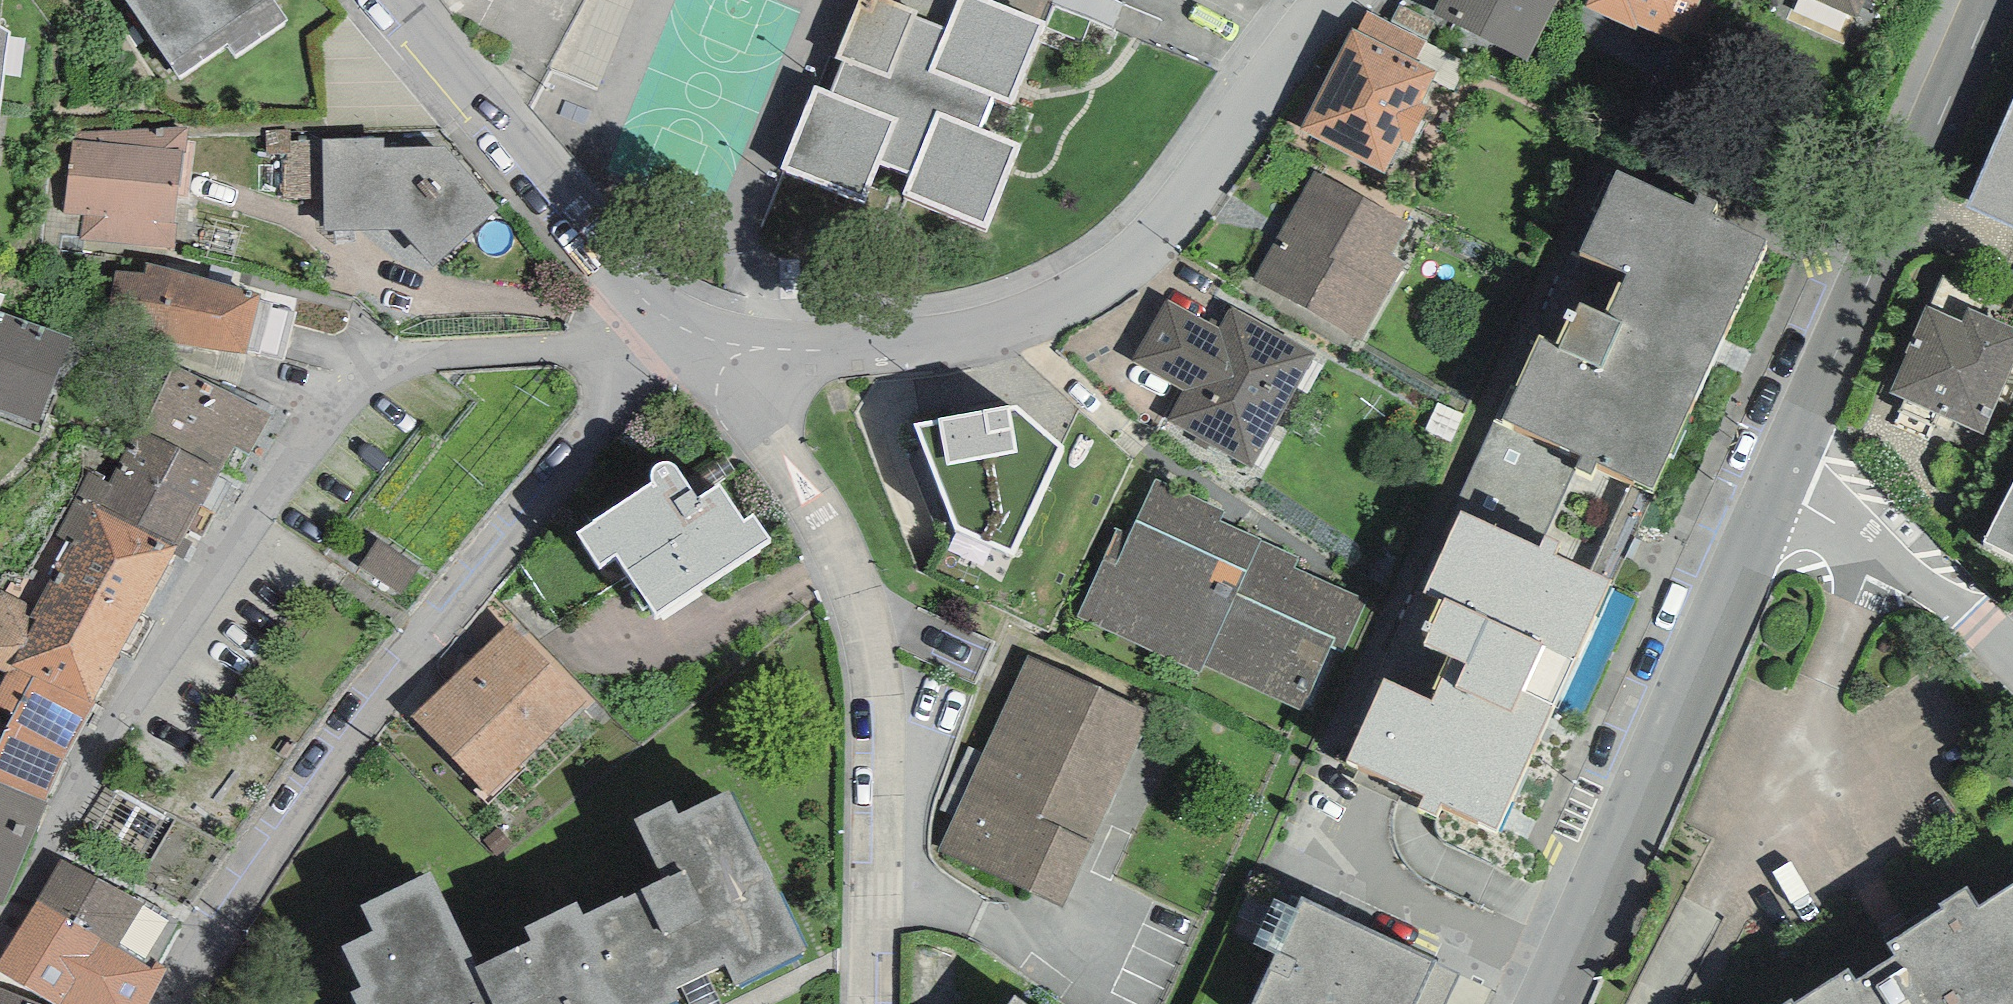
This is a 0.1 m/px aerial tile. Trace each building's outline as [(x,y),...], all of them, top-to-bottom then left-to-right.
[(179,77),(227,45),(235,55),(288,20),(274,0),(125,0),(179,77)] [(834,59),(843,62),(831,93),(814,85),(781,171),(865,203),(881,165),(910,176),(902,196),(986,229),(1020,143),(984,128),(997,100),(1012,105),(1046,23),(990,0),(857,0),(834,59)] [(1434,14),(1526,61),(1557,0),(1441,0),(1434,14)] [(1586,6),(1634,28),(1636,24),(1679,43),(1698,0),(1589,0),(1586,6)] [(1856,17),(1864,0),(1819,0),(1856,17)] [(1352,29),(1299,130),(1385,174),(1401,141),(1408,145),(1428,108),(1420,103),(1436,73),(1416,61),(1427,41),(1367,11),(1357,31),(1352,29)] [(1968,207),(2012,227),(2012,103),(1968,207)] [(176,224),(174,223),(183,151),(187,152),(188,128),(74,131),(73,140),(64,213),(83,216),(80,240),(175,247),(176,224)] [(284,199),(325,198),(324,140),(292,140),(292,129),(265,130),(265,156),(283,156),(284,199)] [(325,198),(326,231),(400,230),(432,267),(499,207),(445,147),(385,147),(385,139),(324,140),(325,198)] [(1385,679),(1348,760),(1424,797),(1418,808),(1436,817),(1441,804),(1496,830),(1610,580),(1591,570),(1635,479),(1653,489),(1765,240),(1711,214),(1717,202),(1699,194),(1692,204),(1617,169),(1580,253),(1627,271),(1608,315),(1581,302),(1559,347),(1539,338),(1502,420),(1496,416),(1455,507),(1461,511),(1424,592),(1445,601),(1425,645),(1451,657),(1431,700),(1385,679)] [(1406,224),(1314,172),(1252,281),(1361,342),(1406,263),(1389,254),(1406,224)] [(104,334),(246,355),(247,350),(260,300),(261,295),(147,262),(145,273),(116,271),(104,334)] [(260,300),(247,350),(258,353),(273,303),(260,300)] [(1184,391),(1168,422),(1253,469),(1317,354),(1232,307),(1219,330),(1165,301),(1131,362),(1184,391)] [(2012,368),(2012,328),(1968,307),(1962,322),(1927,306),(1889,395),(1983,435),(2012,368)] [(71,339),(0,312),(0,409),(39,424),(71,339)] [(235,446),(248,455),(271,415),(171,363),(139,429),(220,472),(235,446)] [(955,529),(1015,556),(1064,449),(1016,407),(912,425),(955,529)] [(77,497),(176,549),(220,472),(139,429),(109,484),(89,474),(77,497)] [(684,477),(696,496),(734,470),(721,451),(684,477)] [(656,615),(769,539),(754,516),(744,522),(720,485),(697,500),(696,496),(684,477),(678,468),(674,465),(672,462),(668,461),(662,462),(656,465),(652,472),(652,479),(654,483),(578,532),(599,567),(617,556),(656,615)] [(1077,616),(1200,674),(1204,666),(1262,540),(1220,520),(1224,512),(1155,480),(1130,536),(1117,529),(1077,616)] [(1985,542),(2012,556),(2012,485),(1985,542)] [(176,549),(77,497),(58,535),(73,543),(36,607),(0,587),(0,669),(8,673),(12,666),(94,705),(176,549)] [(403,595),(422,568),(380,538),(360,566),(403,595)] [(1262,540),(1204,666),(1300,712),(1332,647),(1343,653),(1369,598),(1294,568),(1300,559),(1262,540)] [(490,795),(587,700),(510,624),(413,716),(490,795)] [(1149,711),(1029,657),(939,850),(1062,906),(1149,711)] [(47,802),(67,753),(94,705),(12,666),(8,673),(0,687),(0,783),(47,802)] [(3,903),(47,802),(0,783),(0,902),(3,903)] [(681,998),(677,988),(681,986),(707,974),(725,966),(735,986),(807,950),(730,791),(678,813),(672,801),(634,820),(664,881),(624,899),(623,895),(583,915),(576,903),(524,929),(531,941),(478,967),(430,872),(360,906),(373,932),(342,946),(362,987),(352,993),(357,1003),(668,1003),(681,998)] [(38,900),(117,948),(143,906),(62,860),(38,900)] [(1977,905),(1966,887),(1938,902),(1942,909),(1888,944),(1895,954),(1856,981),(1848,969),(1794,1003),(2012,1003),(2012,884),(1977,905)] [(1303,897),(1297,909),(1276,955),(1253,1003),(1416,1003),(1435,963),(1436,959),(1303,897)] [(1254,945),(1276,955),(1297,909),(1275,899),(1254,945)] [(167,968),(156,962),(153,969),(117,948),(38,900),(0,960),(0,971),(55,1003),(148,1003),(167,968)] [(1459,974),(1435,963),(1416,1003),(1445,1003),(1459,974)] [(681,986),(690,1003),(722,1003),(707,974),(681,986)] [(0,989),(0,1003),(38,1003),(0,989)]
